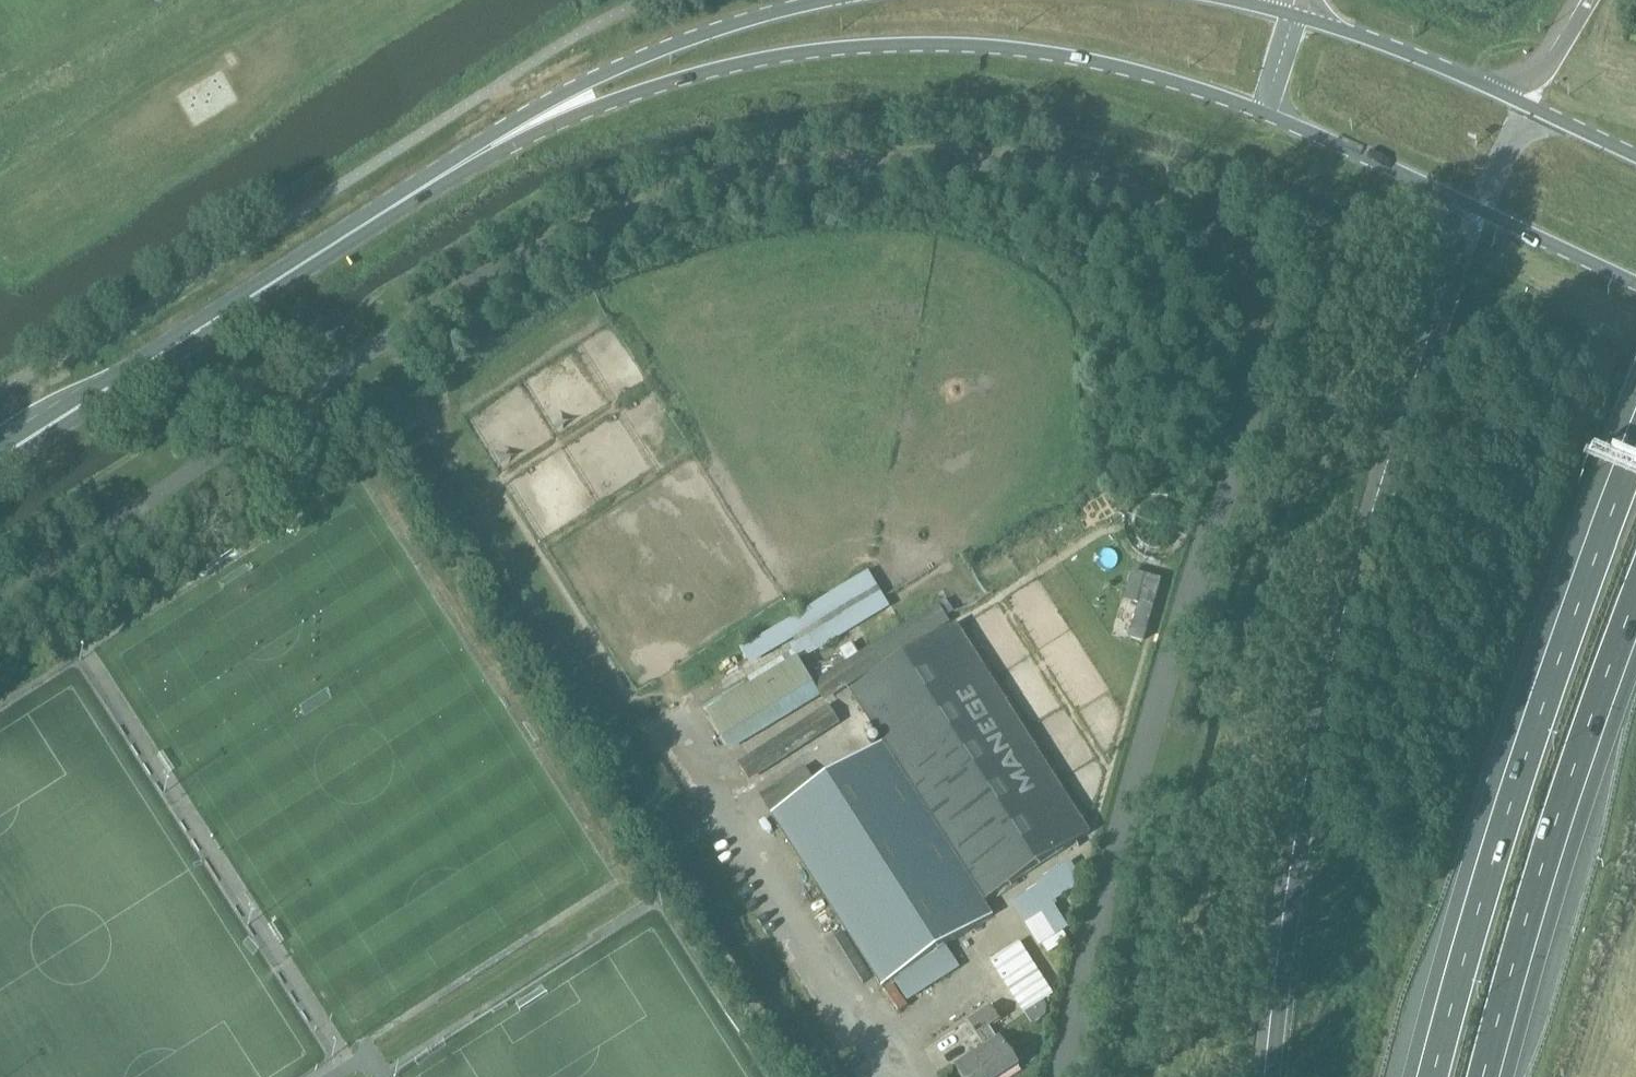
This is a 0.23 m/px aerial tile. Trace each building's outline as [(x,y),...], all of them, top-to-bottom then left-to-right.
[(1143,640),(1160,579),(1132,571),(1124,598),(1139,602),(1129,637),(1143,640)] [(826,701),(951,623),(938,604),(814,682),(826,701)] [(883,743),(984,902),(1091,833),(956,624),(850,692),(883,743)] [(794,652),(703,707),(727,747),(818,691),(794,652)] [(750,782),(842,724),(829,705),(738,763),(750,782)] [(817,786),(772,815),(882,988),(894,980),(907,1000),(959,966),(947,947),(994,917),(984,902),(883,743),(817,786)] [(758,796),(772,815),(817,786),(804,766),(758,796)] [(1052,901),(1083,881),(1073,865),(1012,904),(1040,947),(1070,928),(1052,901)] [(1020,942),(991,961),(1025,1015),(1054,996),(1020,942)] [(1000,1035),(997,1038),(990,1028),(1001,1021),(990,1005),(967,1020),(984,1046),(954,1064),(962,1076),(1004,1076),(1020,1067),(1000,1035)]
